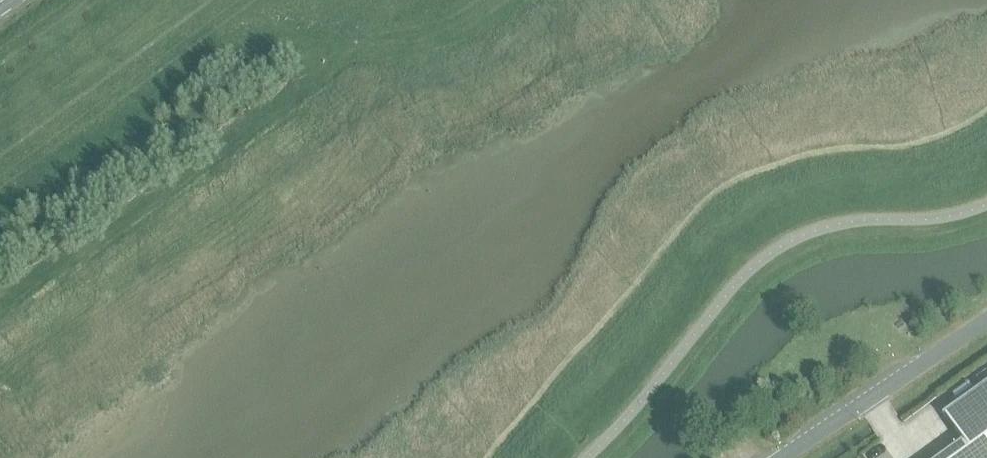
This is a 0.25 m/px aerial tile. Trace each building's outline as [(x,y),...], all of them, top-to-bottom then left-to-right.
[(948,418),(968,445),(948,457),(986,457),(986,390),(948,418)]
